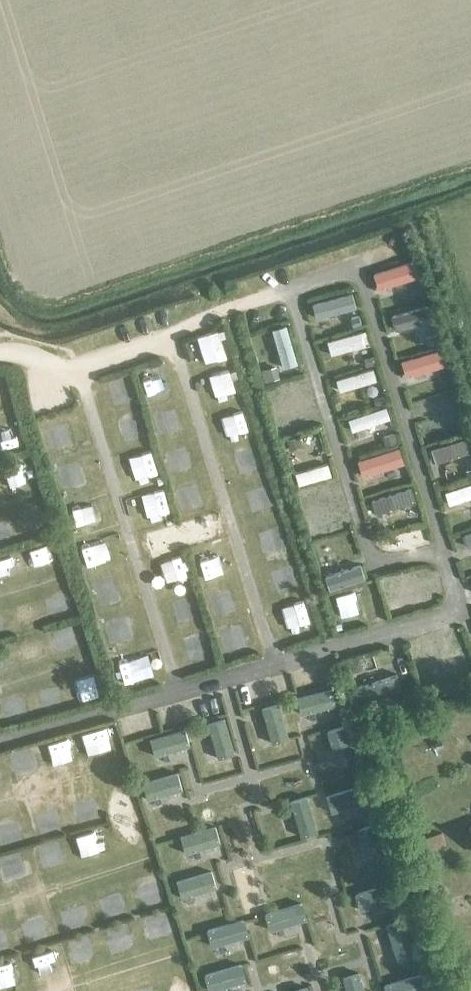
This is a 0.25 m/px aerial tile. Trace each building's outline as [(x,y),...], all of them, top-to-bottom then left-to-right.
[(373,273),(378,289),(421,276),(416,259),(373,273)] [(313,318),(349,308),(345,294),(309,304),(313,318)] [(392,315),(395,330),(432,320),(428,306),(392,315)] [(283,367),(297,363),(286,324),(272,329),(283,367)] [(362,331),(328,340),(331,354),(365,345),(362,331)] [(401,360),(406,377),(448,364),(444,349),(401,360)] [(373,368),(336,379),(339,391),(377,380),(373,368)] [(419,403),(423,415),(459,404),(456,392),(419,403)] [(386,406),(348,419),(352,431),(390,418),(386,406)] [(435,462),(470,451),(470,440),(470,436),(431,448),(435,462)] [(399,447),(358,460),(362,476),(404,463),(399,447)] [(299,484),(331,475),(328,463),(295,472),(299,484)] [(448,505),(470,497),(470,483),(445,491),(448,505)] [(412,486),(372,499),(376,513),(416,501),(412,486)] [(329,589),(365,578),(360,564),(325,575),(329,589)] [(418,667),(422,682),(464,670),(460,655),(418,667)] [(362,700),(402,688),(398,674),(357,686),(362,700)] [(301,714),(336,705),(332,687),(296,697),(301,714)] [(262,707),(272,743),(289,738),(279,702),(262,707)] [(207,723),(218,758),(235,753),(225,718),(207,723)] [(337,766),(355,761),(344,725),(327,731),(337,766)] [(154,756),(189,746),(185,728),(150,739),(154,756)] [(147,799),(183,789),(178,772),(142,782),(147,799)] [(326,795),(331,812),(366,802),(362,785),(326,795)] [(290,801),(301,836),(318,831),(308,796),(290,801)] [(374,823),(357,828),(369,869),(386,864),(374,823)] [(185,853),(220,843),(215,826),(180,836),(185,853)] [(423,841),(426,851),(445,844),(442,835),(423,841)] [(181,898),(216,888),(212,871),(177,880),(181,898)] [(359,910),(397,899),(393,882),(354,893),(359,910)] [(270,931),(307,919),(302,902),(264,913),(270,931)] [(211,947),(250,935),(244,918),(206,929),(211,947)] [(403,919),(386,924),(397,962),(415,956),(403,919)] [(209,990),(247,980),(242,963),(204,974),(209,990)] [(360,971),(343,976),(347,990),(366,990),(360,971)] [(384,984),(386,990),(424,990),(427,990),(423,973),(384,984)]
